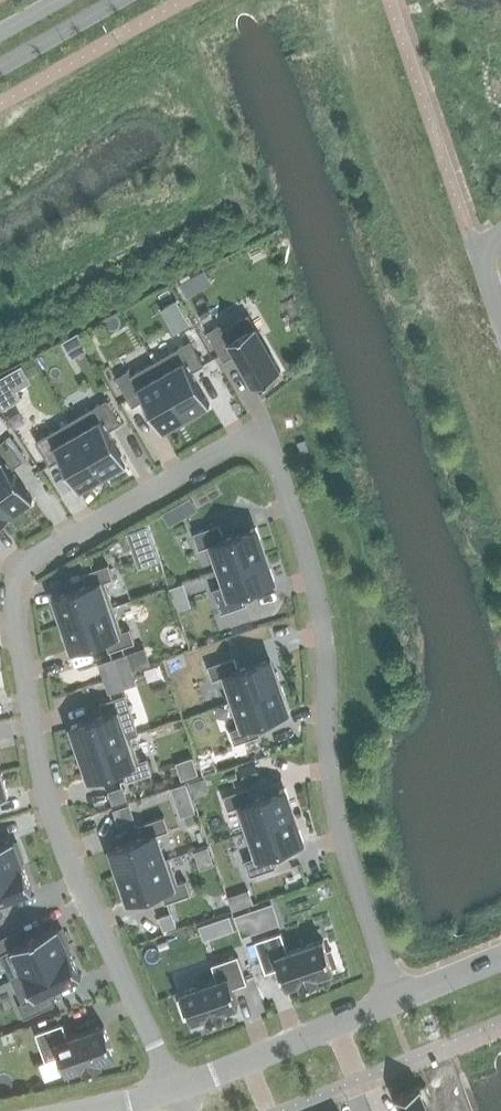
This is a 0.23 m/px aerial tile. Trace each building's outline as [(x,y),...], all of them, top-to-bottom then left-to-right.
[(191,277),(179,283),(187,297),(199,290),(191,277)] [(174,327),(190,319),(179,297),(162,305),(174,327)] [(223,361),(235,355),(253,385),(280,370),(247,314),(222,329),(219,325),(206,332),(223,361)] [(153,361),(187,420),(200,412),(199,410),(209,404),(191,372),(203,365),(189,341),(177,348),(153,361)] [(174,427),(187,420),(153,361),(130,374),(128,370),(115,378),(132,407),(144,400),(162,431),(172,425),(174,427)] [(0,378),(0,404),(3,409),(20,400),(6,375),(0,378)] [(70,420),(102,476),(126,463),(107,431),(120,424),(106,400),(93,407),(70,420)] [(102,476),(70,420),(35,440),(49,465),(60,459),(78,490),(102,476)] [(13,513),(15,515),(31,503),(29,501),(32,499),(10,470),(22,461),(5,438),(0,442),(0,501),(10,515),(13,513)] [(196,510),(189,498),(176,505),(182,517),(196,510)] [(0,501),(0,523),(10,515),(0,501)] [(144,523),(134,526),(139,540),(149,536),(144,523)] [(201,548),(206,546),(214,569),(215,573),(220,571),(220,570),(264,555),(255,529),(224,540),(218,524),(193,533),(198,549),(201,548)] [(212,589),(216,600),(220,613),(223,612),(246,604),(241,591),(273,580),(264,555),(220,570),(220,571),(225,585),(212,589)] [(82,573),(86,587),(55,597),(59,610),(56,611),(61,624),(113,606),(104,581),(109,579),(112,579),(107,565),(105,566),(82,573)] [(113,606),(61,624),(65,637),(68,636),(72,649),(104,638),(109,651),(131,643),(134,642),(129,628),(121,631),(113,606)] [(130,671),(125,655),(100,664),(109,691),(122,687),(118,675),(130,671)] [(220,677),(229,702),(281,684),(276,671),(274,672),(269,659),(237,670),(233,657),(210,665),(207,666),(212,680),(215,679),(220,677)] [(285,697),(281,684),(229,702),(237,727),(232,729),(229,730),(234,744),(237,743),(260,735),(255,722),(287,711),(282,698),(285,697)] [(103,716),(72,727),(81,753),(130,737),(130,738),(138,735),(125,694),(99,703),(103,716)] [(130,737),(81,753),(89,779),(121,768),(126,781),(151,772),(146,758),(138,761),(130,738),(130,737)] [(259,776),(254,763),(239,768),(244,782),(259,776)] [(123,786),(108,792),(112,804),(127,799),(123,786)] [(244,831),(244,832),(293,815),(284,789),(253,800),(248,787),(223,796),(227,810),(230,809),(239,806),(240,805),(249,829),(244,831)] [(117,822),(133,817),(129,804),(113,810),(117,822)] [(302,841),(293,815),(244,832),(253,857),(247,859),(244,860),(250,876),(276,867),(270,852),(302,841)] [(163,859),(155,835),(156,834),(166,831),(168,830),(163,816),(138,825),(142,838),(111,849),(115,862),(113,863),(117,876),(169,858),(168,857),(163,859)] [(22,865),(21,862),(23,861),(16,842),(14,843),(13,839),(0,844),(0,873),(22,865)] [(183,881),(177,883),(169,858),(117,876),(121,888),(124,888),(128,901),(160,890),(164,903),(190,894),(185,880),(183,881)] [(0,873),(0,902),(31,891),(22,865),(0,873)] [(234,906),(255,900),(252,888),(230,894),(234,906)] [(254,909),(235,915),(242,937),(261,930),(254,909)] [(171,913),(158,918),(163,931),(176,926),(171,913)] [(230,917),(214,921),(218,935),(234,931),(230,917)] [(69,951),(67,948),(70,947),(61,929),(59,930),(57,927),(25,942),(19,929),(0,938),(0,957),(11,979),(69,951)] [(323,940),(287,952),(280,932),(254,941),(265,972),(279,968),(286,986),(299,982),(301,986),(317,981),(316,976),(333,970),(332,968),(337,966),(331,949),(327,951),(323,940)] [(69,951),(11,979),(22,1003),(17,1005),(24,1019),(54,1004),(48,992),(48,991),(80,976),(69,951)] [(216,980),(181,992),(183,998),(178,1000),(184,1017),(188,1015),(190,1021),(206,1016),(207,1020),(224,1014),(222,1010),(238,1005),(232,988),(246,983),(237,956),(211,965),(216,980)] [(62,1023),(35,1033),(45,1061),(59,1056),(65,1073),(82,1067),(84,1071),(101,1066),(99,1061),(114,1056),(103,1025),(67,1038),(62,1023)] [(394,1096),(400,1110),(430,1110),(427,1102),(432,1100),(425,1084),(394,1096)]
